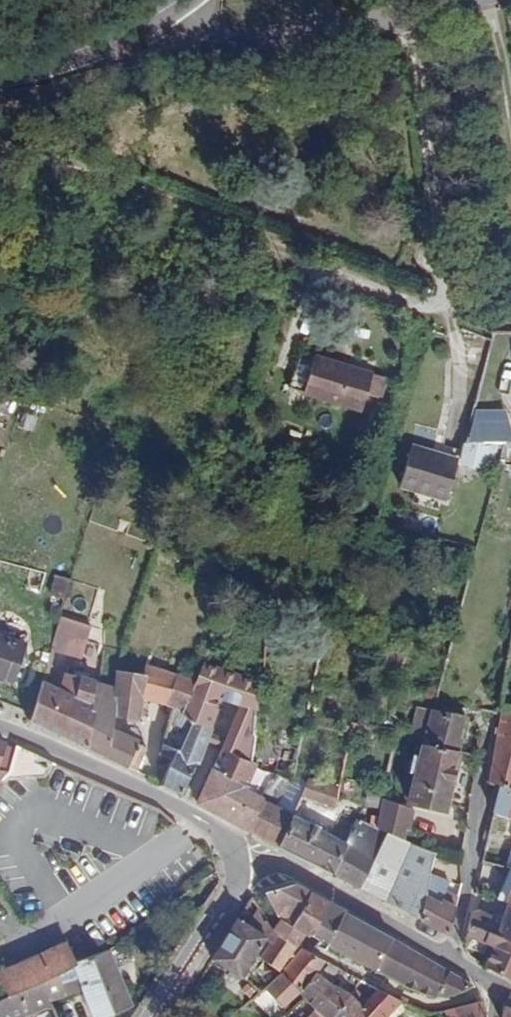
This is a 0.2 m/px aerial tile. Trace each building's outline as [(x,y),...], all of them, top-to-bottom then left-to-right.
[(364,411),(304,395),(294,433),(354,449),(364,411)] [(460,460),(415,448),(406,489),(449,501),(460,460)] [(504,452),(475,449),(471,468),(498,473),(504,452)] [(62,599),(76,604),(83,581),(69,577),(62,599)] [(69,624),(59,662),(85,671),(97,634),(69,624)] [(18,688),(32,653),(0,640),(0,680),(18,688)] [(116,691),(106,687),(100,706),(107,718),(93,758),(142,780),(152,753),(117,735),(124,714),(154,723),(161,701),(177,707),(190,670),(158,657),(152,675),(125,668),(116,691)] [(211,660),(205,675),(194,703),(213,728),(220,698),(264,715),(267,687),(211,660)] [(205,675),(190,670),(177,707),(190,713),(173,760),(180,764),(170,793),(190,801),(213,728),(194,703),(205,675)] [(65,697),(49,691),(36,733),(93,758),(107,718),(100,706),(106,687),(72,677),(65,697)] [(427,725),(421,746),(440,751),(445,730),(427,725)] [(445,730),(440,751),(437,759),(467,765),(474,738),(445,730)] [(228,745),(225,756),(254,766),(261,737),(238,733),(234,747),(228,745)] [(498,789),(510,798),(510,734),(498,789)] [(293,773),(298,748),(280,744),(275,769),(293,773)] [(11,773),(20,754),(0,747),(0,784),(11,773)] [(225,756),(209,810),(259,835),(266,805),(246,797),(254,766),(225,756)] [(467,765),(437,759),(430,780),(424,778),(421,793),(427,795),(419,820),(448,829),(467,765)] [(257,789),(270,791),(274,772),(262,768),(257,789)] [(266,805),(259,835),(297,856),(309,828),(280,812),(293,776),(274,772),(270,791),(266,805)] [(304,786),(301,799),(336,807),(339,794),(304,786)] [(356,854),(309,828),(297,856),(344,880),(356,854)] [(503,828),(493,872),(510,877),(510,829),(503,828)] [(356,854),(344,880),(366,892),(390,841),(384,837),(369,829),(356,854)] [(390,841),(366,892),(393,906),(409,851),(390,841)] [(409,851),(393,906),(427,928),(435,898),(442,869),(409,851)] [(278,920),(276,922),(293,941),(296,937),(301,940),(316,898),(288,880),(262,892),(278,920)] [(335,910),(316,898),(301,940),(308,946),(306,949),(315,954),(318,947),(335,910)] [(435,898),(427,928),(457,946),(463,913),(435,898)] [(234,916),(213,953),(240,970),(250,957),(267,932),(255,910),(246,923),(234,916)] [(380,939),(335,910),(318,947),(344,964),(366,972),(380,939)] [(479,922),(476,933),(510,945),(510,921),(508,932),(479,922)] [(272,927),(267,932),(285,949),(290,945),(293,941),(276,922),(272,927)] [(267,932),(250,957),(267,972),(285,949),(267,932)] [(476,933),(472,946),(499,956),(493,974),(510,982),(510,945),(476,933)] [(404,954),(380,939),(366,972),(393,980),(404,954)] [(45,988),(91,965),(81,947),(69,951),(66,946),(0,977),(0,987),(5,997),(0,1000),(0,1010),(45,988)] [(285,949),(267,972),(248,988),(264,1006),(287,987),(291,992),(309,974),(319,965),(285,949)] [(451,984),(404,954),(393,980),(424,991),(448,989),(451,984)] [(114,955),(91,965),(45,988),(54,1006),(59,1016),(92,1000),(100,1016),(138,1016),(114,955)] [(291,992),(314,1016),(332,996),(309,974),(291,992)] [(45,988),(0,1010),(0,1016),(32,1016),(54,1006),(45,988)] [(359,1005),(340,989),(334,997),(332,996),(314,1016),(315,1016),(350,1016),(359,1005)] [(350,1016),(379,1016),(385,1009),(366,994),(359,1005),(350,1016)] [(495,1007),(475,1012),(476,1016),(493,1016),(495,1007)]
